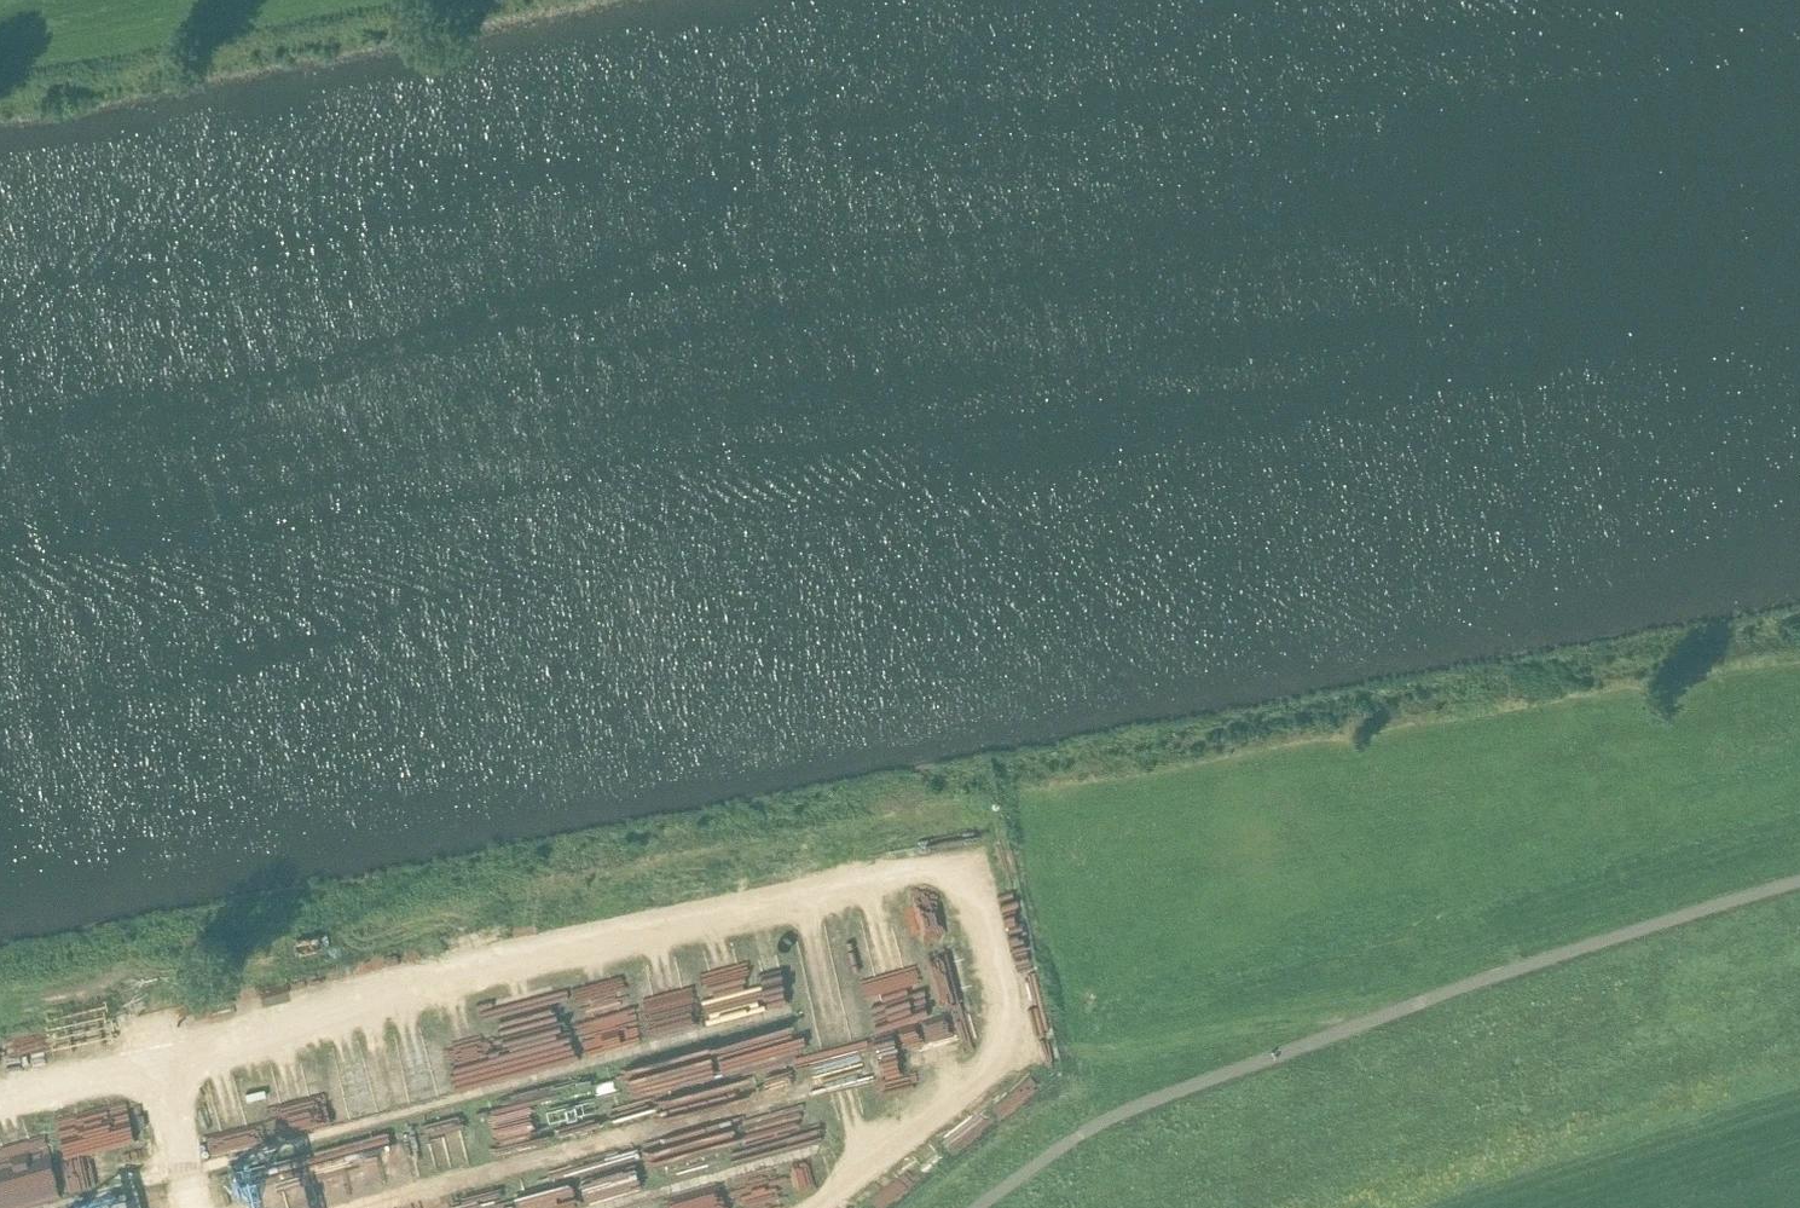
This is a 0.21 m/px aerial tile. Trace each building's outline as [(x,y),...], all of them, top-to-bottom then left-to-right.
[(920,943),(862,959),(881,1029),(939,1012),(920,943)] [(715,975),(748,961),(740,944),(707,958),(715,975)] [(772,980),(774,1001),(795,998),(793,978),(772,980)] [(716,1005),(643,1017),(638,981),(571,992),(571,991),(504,1001),(510,1043),(621,1026),(622,1037),(719,1022),(716,1005)] [(78,1118),(89,1153),(148,1135),(138,1100),(78,1118)] [(206,1132),(212,1153),(274,1135),(268,1114),(206,1132)] [(24,1202),(69,1193),(63,1161),(18,1169),(24,1202)]
